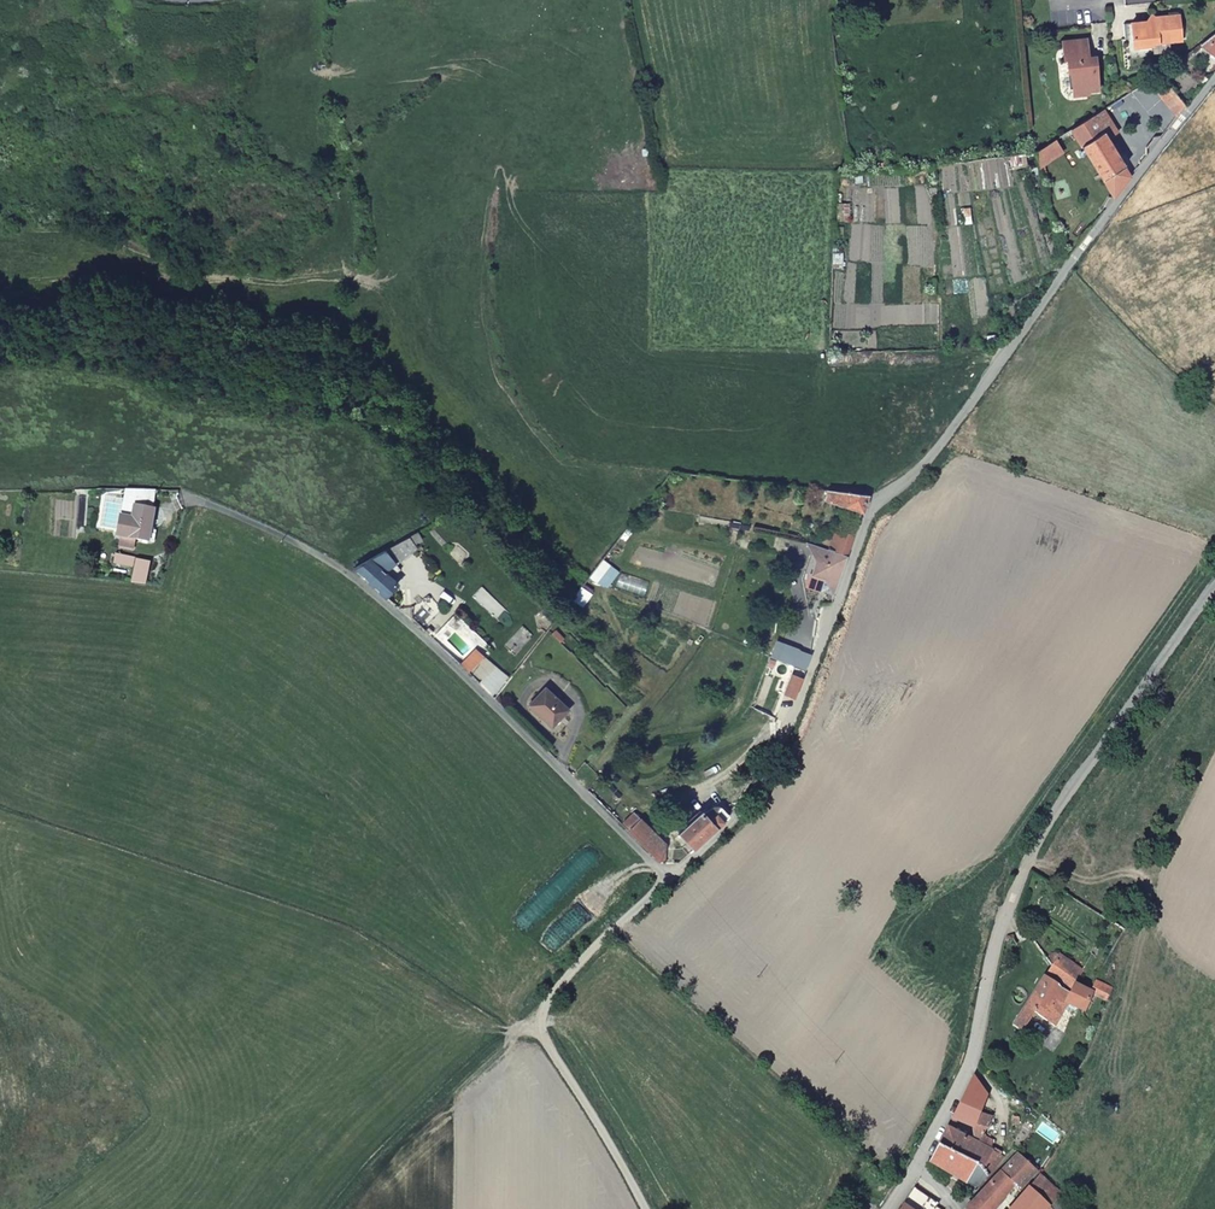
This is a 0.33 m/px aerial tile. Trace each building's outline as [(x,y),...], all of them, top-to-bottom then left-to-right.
[(1133,20),(1135,36),(1138,36),(1139,45),(1153,44),(1152,41),(1183,37),(1180,12),(1155,15),(1149,21),(1145,19),(1133,20)] [(1201,42),(1214,55),(1214,31),(1201,42)] [(1091,87),(1092,91),(1101,90),(1098,69),(1095,68),(1094,57),(1090,57),(1088,38),(1065,41),(1067,59),(1070,59),(1072,75),(1076,75),(1077,88),(1091,87)] [(1177,93),(1161,71),(1150,79),(1166,108),(1177,93)] [(1092,93),(1092,91),(1091,87),(1077,88),(1077,95),(1092,93)] [(1134,95),(1133,89),(1123,96),(1126,101),(1134,95)] [(1173,121),(1185,104),(1177,93),(1166,108),(1173,121)] [(1114,124),(1104,108),(1074,127),(1114,197),(1132,175),(1104,129),(1114,124)] [(1062,152),(1059,137),(1034,153),(1041,164),(1045,161),(1062,152)] [(826,494),(823,501),(864,509),(869,494),(837,490),(834,496),(826,494)] [(140,515),(142,497),(112,497),(111,508),(109,524),(107,524),(105,539),(105,544),(112,545),(123,546),(147,549),(148,539),(145,539),(147,522),(143,521),(144,516),(140,515)] [(88,537),(105,539),(107,524),(109,524),(111,508),(91,506),(88,537)] [(850,549),(857,529),(835,525),(831,537),(826,536),(824,545),(850,549)] [(356,572),(354,573),(386,602),(396,593),(385,581),(412,557),(409,553),(416,548),(412,541),(356,572)] [(824,545),(817,543),(814,550),(820,558),(817,572),(829,574),(833,580),(838,582),(850,549),(824,545)] [(122,556),(123,546),(112,545),(111,555),(122,556)] [(128,589),(140,590),(143,566),(130,565),(106,564),(106,575),(129,577),(128,589)] [(440,580),(446,586),(453,582),(447,575),(440,580)] [(502,629),(493,639),(501,648),(506,643),(507,644),(507,645),(508,647),(509,647),(509,648),(511,649),(513,649),(514,648),(515,648),(516,647),(517,647),(518,644),(518,642),(518,641),(517,640),(515,638),(514,638),(512,638),(502,629)] [(803,676),(805,671),(796,667),(794,672),(803,676)] [(803,676),(794,672),(785,694),(795,698),(803,676)] [(499,694),(509,682),(503,676),(492,688),(499,694)] [(547,689),(530,707),(553,730),(570,710),(547,689)] [(707,837),(725,817),(716,808),(709,808),(700,817),(697,814),(676,834),(692,850),(707,837)] [(658,861),(666,861),(666,848),(645,829),(638,822),(628,832),(658,861)] [(1092,994),(1105,1001),(1111,990),(1093,981),(1087,991),(1075,985),(1084,972),(1058,954),(1050,966),(1011,1027),(1020,1033),(1033,1014),(1053,1027),(1066,1007),(1082,1014),(1092,994)] [(977,1146),(990,1152),(992,1143),(981,1135),(992,1119),(980,1112),(987,1097),(972,1079),(969,1083),(961,1098),(952,1121),(971,1129),(970,1140),(978,1144),(977,1146)] [(986,1176),(1004,1159),(990,1152),(977,1146),(978,1144),(970,1140),(947,1130),(937,1147),(977,1166),(986,1176)] [(973,1189),(986,1176),(977,1166),(937,1147),(925,1167),(938,1178),(942,1173),(973,1189)] [(1036,1174),(1016,1155),(966,1208),(995,1208),(1013,1188),(1019,1192),(1036,1174)] [(1009,1208),(1047,1208),(1048,1207),(1050,1208),(1062,1208),(1067,1204),(1036,1178),(1022,1193),(1009,1208)] [(903,1205),(910,1208),(935,1208),(936,1208),(938,1205),(912,1188),(909,1191),(903,1205)]
